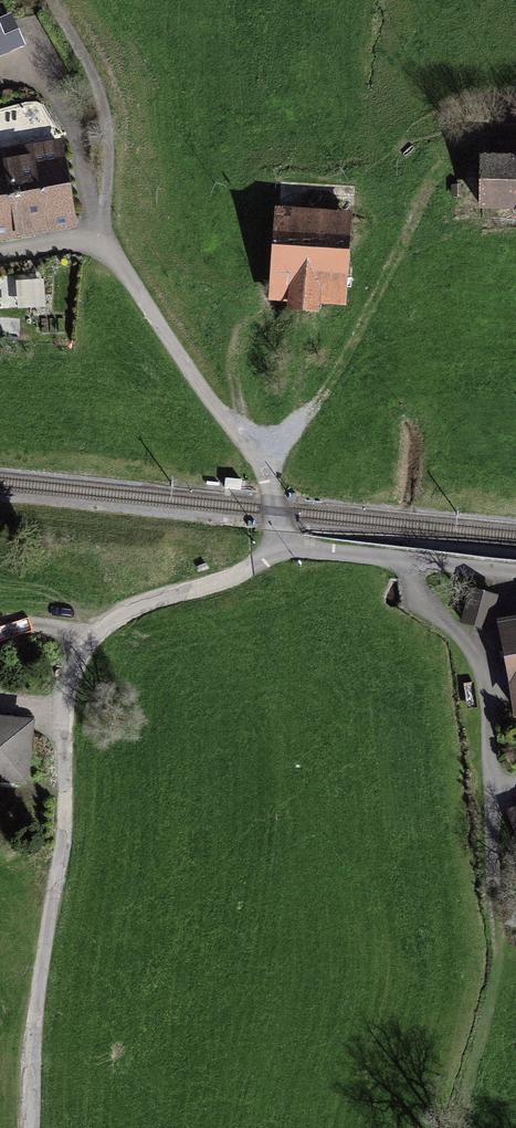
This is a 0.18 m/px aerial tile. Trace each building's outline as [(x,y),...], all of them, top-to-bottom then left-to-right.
[(78,238),(62,151),(16,159),(18,171),(0,174),(0,252),(78,238)] [(485,167),(485,223),(515,223),(515,167),(485,167)] [(270,308),(287,309),(286,324),(322,326),(323,311),(348,313),(354,223),(276,218),(270,308)] [(1,303),(49,300),(47,269),(0,271),(0,292),(1,303)] [(500,618),(515,710),(515,615),(500,618)] [(0,710),(0,780),(28,782),(34,713),(0,710)]
